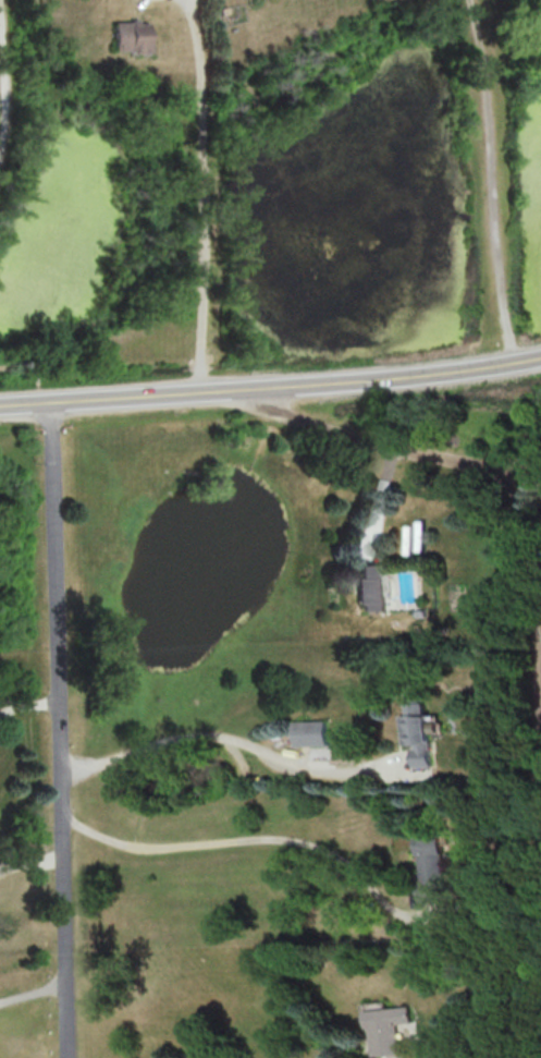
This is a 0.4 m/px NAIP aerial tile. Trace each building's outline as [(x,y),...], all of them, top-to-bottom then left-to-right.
[(113,51),(147,51),(147,21),(113,21),(113,51)] [(383,564),(359,565),(360,576),(357,577),(358,611),(385,610),(383,564)] [(430,766),(429,733),(436,733),(436,722),(426,722),(426,702),(407,703),(408,714),(402,715),(402,745),(411,745),(412,766),(430,766)] [(294,746),(326,745),(325,719),(293,720),(294,746)] [(417,902),(442,901),(440,831),(415,832),(417,902)] [(397,1024),(411,1022),(409,1006),(367,1010),(372,1056),(400,1053),(397,1024)]
